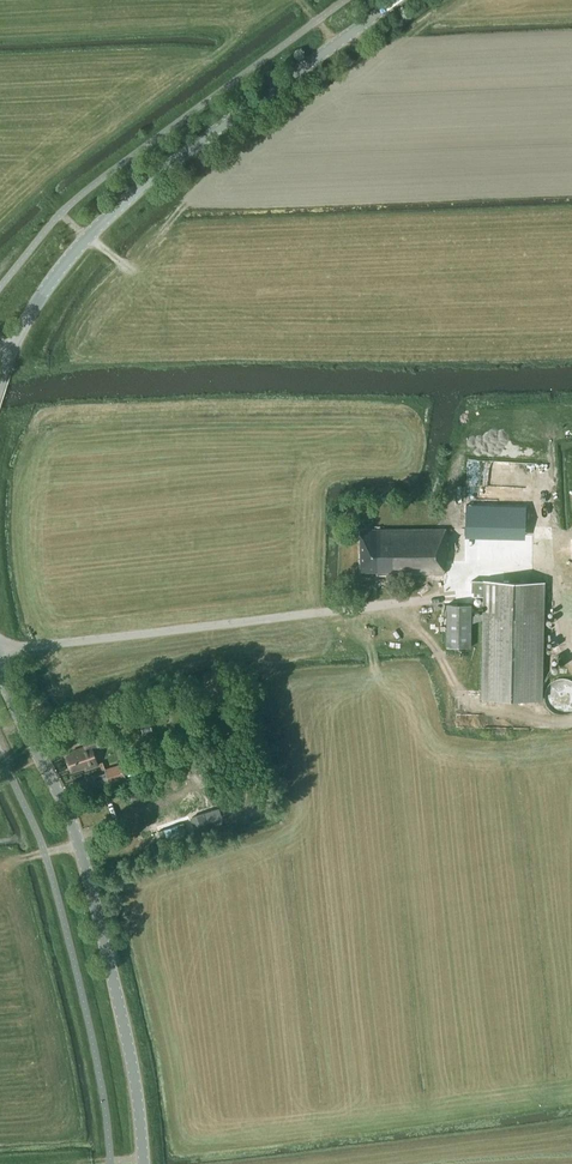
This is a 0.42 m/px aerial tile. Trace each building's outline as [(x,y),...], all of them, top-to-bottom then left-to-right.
[(526,535),(526,506),(466,504),(465,533),(526,535)] [(446,528),(361,528),(361,571),(377,571),(377,574),(431,574),(431,580),(443,580),(443,573),(444,573),(444,561),(446,561),(446,528)] [(545,581),(483,580),(481,699),(543,700),(545,581)] [(472,604),(447,603),(446,646),(471,646),(472,604)] [(554,681),(550,683),(548,686),(546,690),(545,694),(544,698),(545,702),(546,705),(549,709),(552,711),(555,713),(559,715),(563,715),(567,714),(570,713),(571,712),(571,681),(569,679),(565,679),(561,679),(557,680),(554,681)] [(151,724),(149,715),(140,717),(141,721),(141,722),(142,726),(151,724)] [(93,747),(113,740),(110,729),(83,738),(86,746),(72,751),(72,753),(67,755),(72,770),(86,765),(86,768),(98,764),(93,747)] [(122,768),(121,763),(104,769),(106,773),(94,777),(97,787),(126,777),(122,768)] [(192,818),(194,826),(222,817),(219,809),(192,818)]
